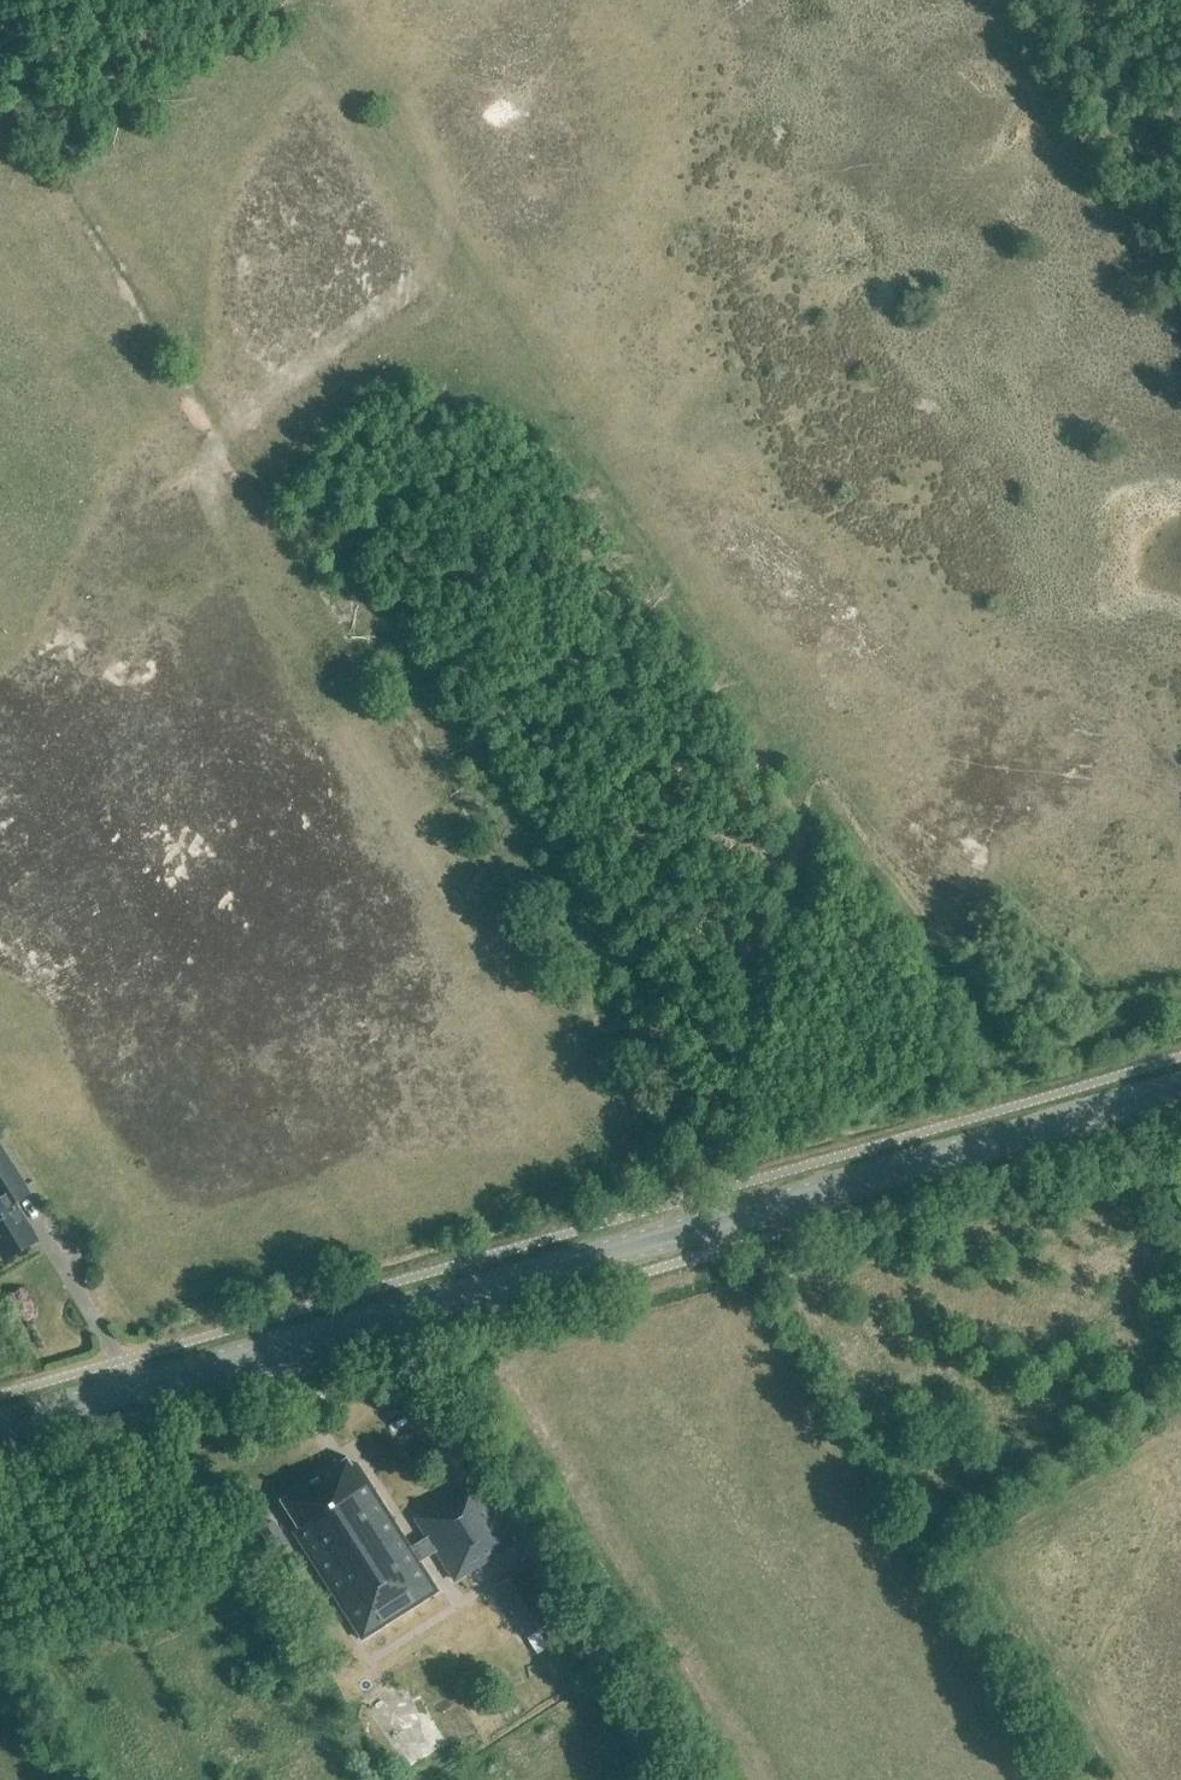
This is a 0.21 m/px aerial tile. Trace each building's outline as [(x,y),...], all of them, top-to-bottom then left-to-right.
[(3,1259),(36,1239),(13,1202),(28,1193),(0,1146),(0,1254),(3,1259)] [(362,1639),(438,1590),(356,1462),(351,1466),(346,1459),(281,1500),(299,1527),(293,1531),(362,1639)] [(509,1484),(515,1480),(508,1470),(502,1474),(509,1484)] [(454,1580),(512,1543),(476,1485),(458,1497),(454,1492),(414,1518),(454,1580)] [(272,1523),(259,1532),(271,1550),(284,1541),(272,1523)] [(515,1617),(547,1597),(530,1571),(498,1591),(515,1617)] [(443,1779),(460,1779),(453,1765),(439,1771),(443,1779)]
